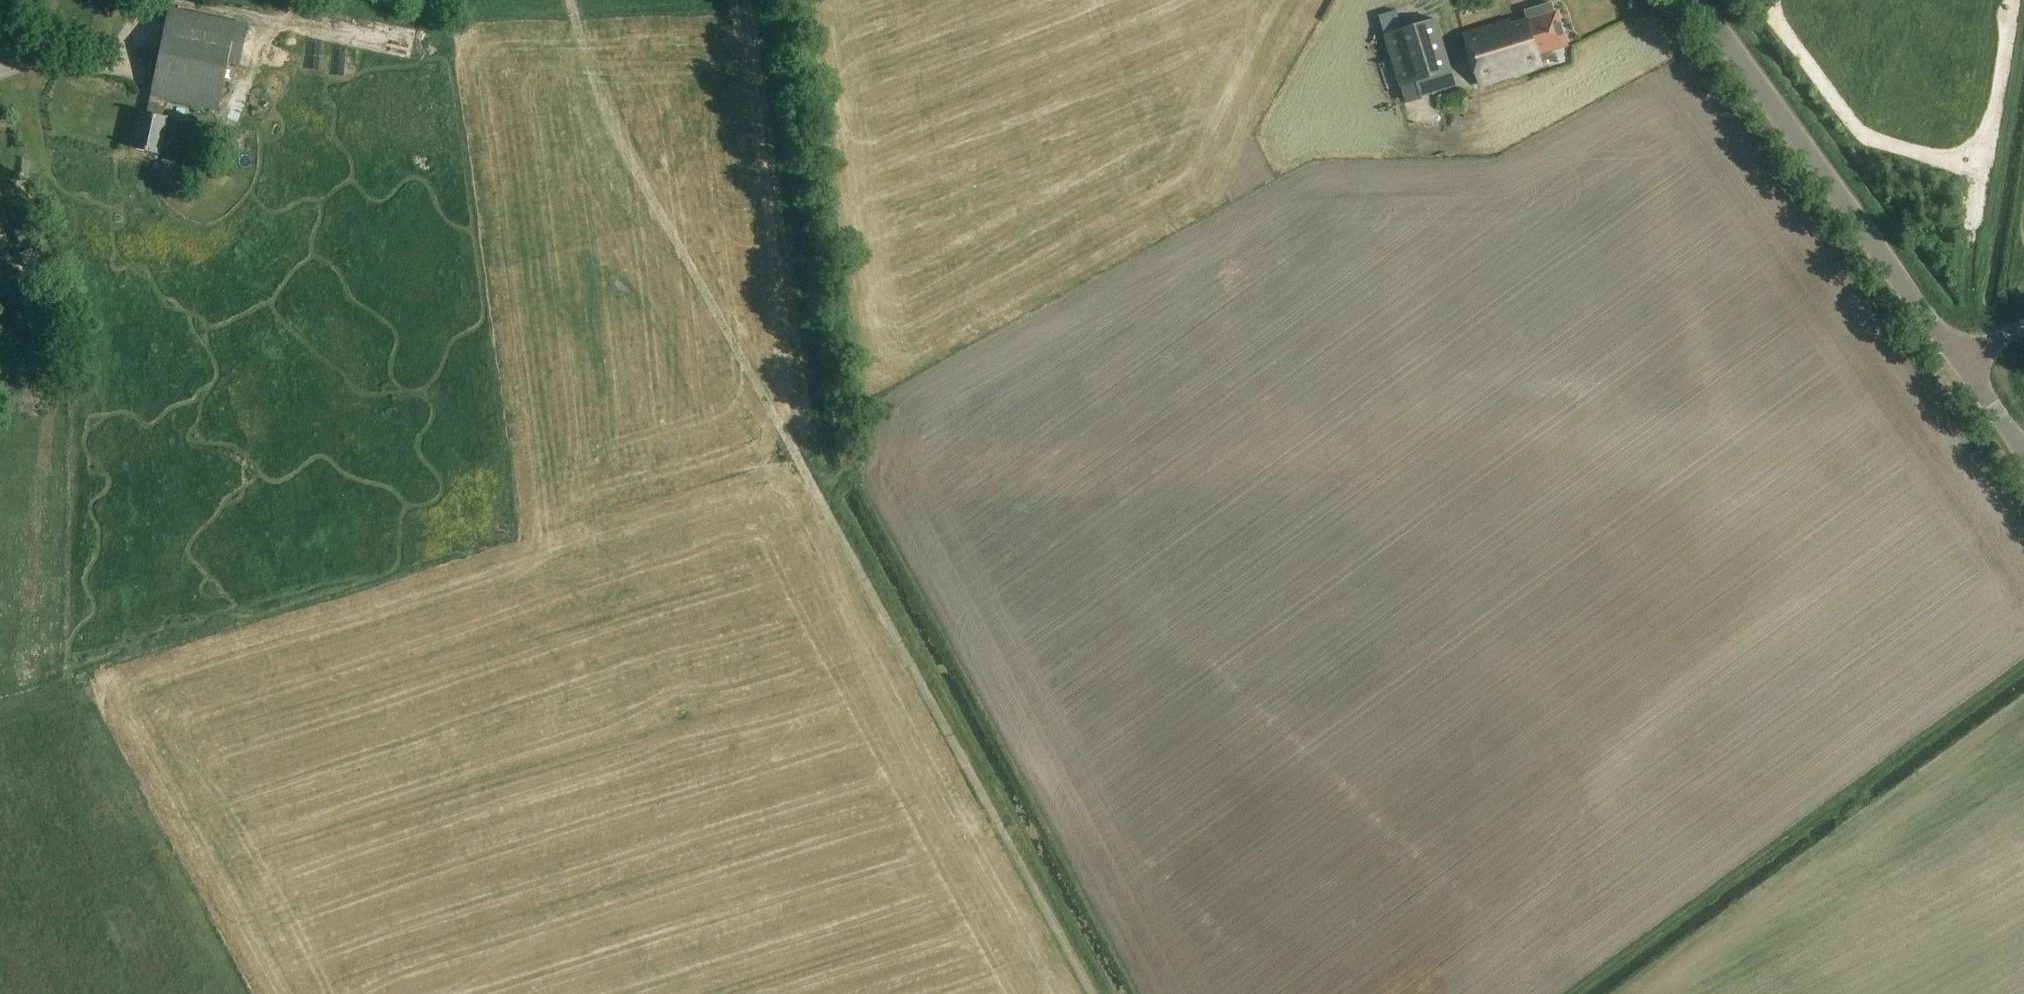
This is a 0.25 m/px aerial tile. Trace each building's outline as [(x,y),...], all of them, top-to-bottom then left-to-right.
[(1545,55),(1566,48),(1556,15),(1552,2),(1524,10),(1528,23),(1511,28),(1509,23),(1464,36),(1479,88),(1534,71),(1533,69),(1548,65),(1545,55)] [(217,110),(227,62),(238,65),(246,26),(235,24),(167,9),(144,113),(139,112),(131,148),(157,154),(165,117),(162,117),(166,99),(217,110)] [(1399,85),(1400,84),(1415,79),(1421,97),(1422,96),(1437,91),(1431,74),(1449,69),(1434,20),(1403,30),(1386,35),(1384,36),(1399,85)] [(1995,453),(2001,449),(1997,443),(1991,447),(1995,453)]
